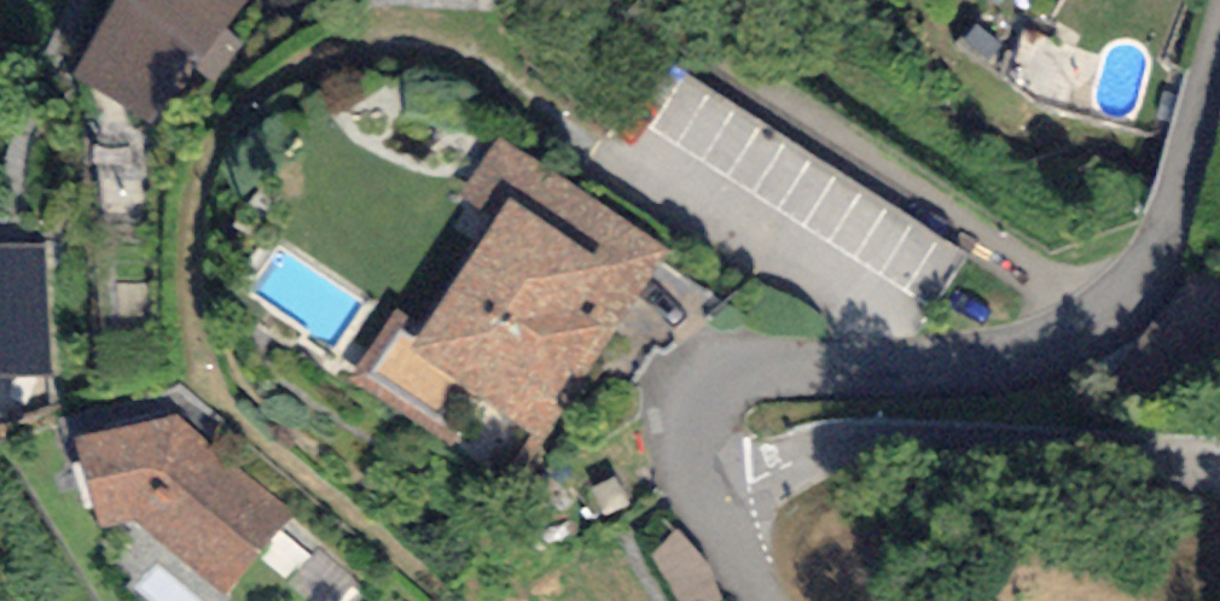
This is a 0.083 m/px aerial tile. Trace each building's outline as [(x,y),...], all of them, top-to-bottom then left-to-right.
[(222,0),(128,0),(124,6),(129,10),(86,88),(150,123),(194,58),(202,60),(237,11),(222,0)] [(659,263),(502,161),(358,380),(434,430),(461,388),(542,441),(659,263)] [(0,244),(0,377),(51,375),(48,243),(0,244)] [(176,429),(80,457),(107,538),(136,525),(225,597),(289,523),(176,429)] [(616,479),(592,489),(604,518),(628,509),(616,479)] [(677,529),(653,558),(678,600),(718,600),(723,599),(710,568),(677,529)]
